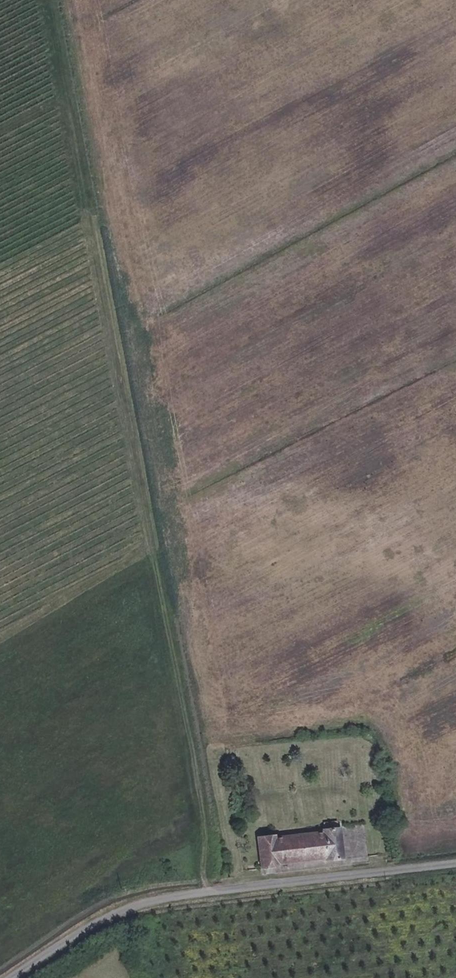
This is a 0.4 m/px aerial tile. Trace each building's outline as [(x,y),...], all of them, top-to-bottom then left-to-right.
[(282,836),(281,834),(264,835),(266,867),(284,865),(284,862),(329,860),(329,862),(349,861),(347,829),(328,830),(328,834),(282,836)]
